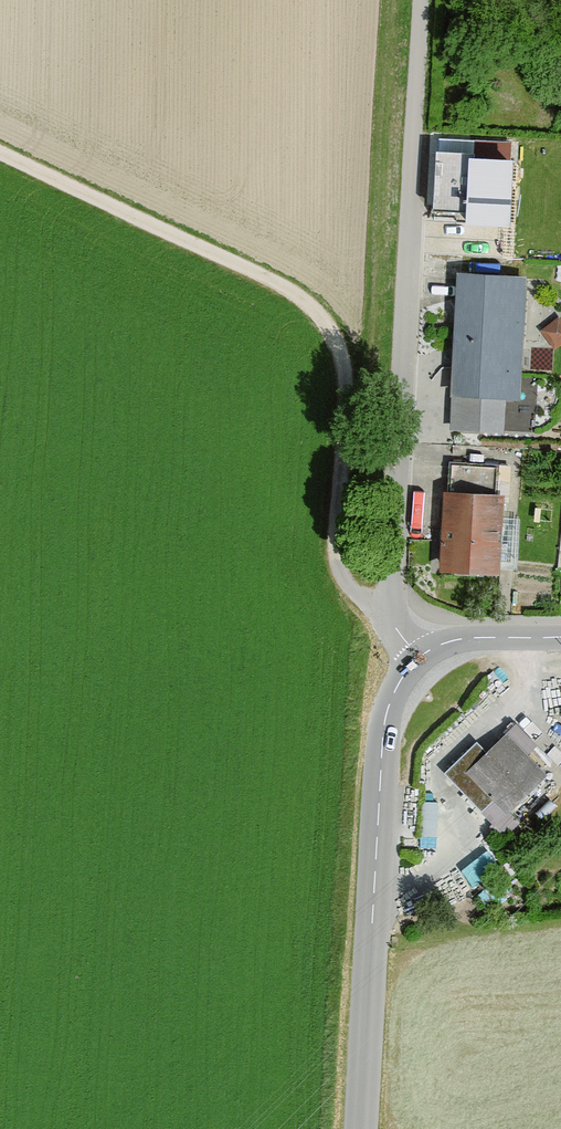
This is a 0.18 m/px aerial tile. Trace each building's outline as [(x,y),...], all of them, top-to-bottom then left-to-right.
[(513,237),(517,170),(477,168),(477,163),(439,161),(436,221),(470,223),(470,235),(513,237)] [(521,407),(527,284),(457,281),(449,438),(504,441),(506,406),(521,407)] [(557,324),(538,336),(551,357),(560,351),(560,330),(557,324)] [(501,581),(505,467),(451,466),(450,498),(444,498),(442,580),(501,581)] [(536,749),(515,728),(486,755),(477,745),(444,777),(503,838),(519,822),(512,815),(550,779),(529,756),(536,749)] [(471,866),(477,875),(502,860),(496,851),(471,866)]
